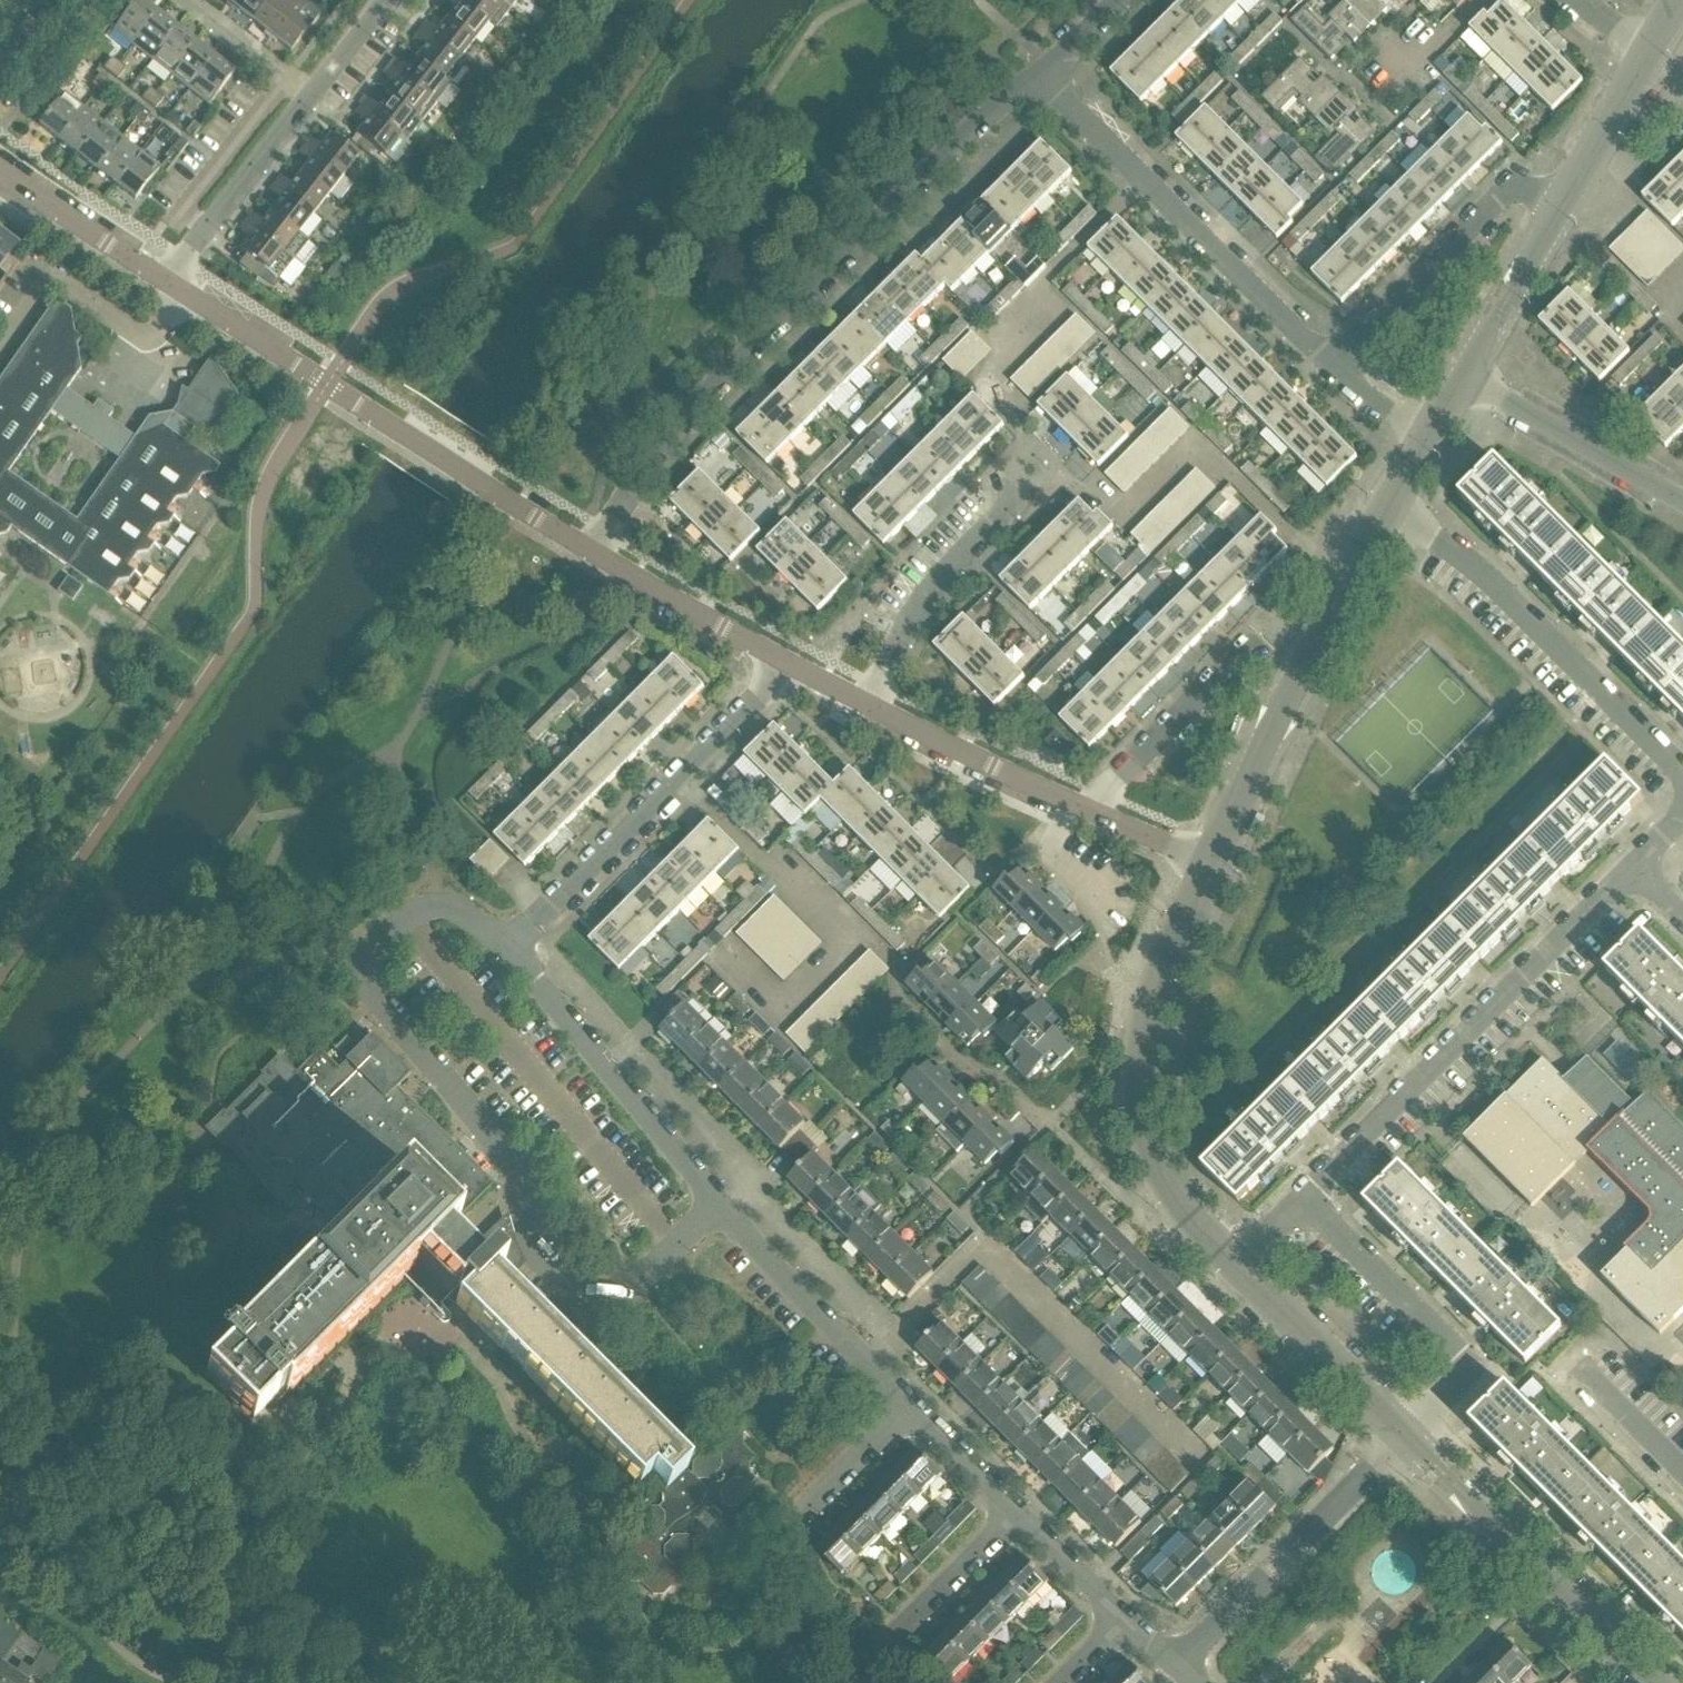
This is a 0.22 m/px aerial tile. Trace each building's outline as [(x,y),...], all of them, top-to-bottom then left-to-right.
[(133,46),(158,14),(141,0),(137,0),(113,30),(133,46)] [(231,8),(237,0),(226,0),(228,2),(226,4),(231,8)] [(231,8),(237,13),(239,11),(252,21),(269,0),(237,0),(231,8)] [(269,38),(299,0),(287,0),(286,2),(282,0),(269,0),(252,21),(266,31),(263,34),(269,38)] [(269,38),(275,43),(277,40),(291,51),(313,24),(320,15),(319,10),(312,4),(307,5),(309,3),(305,0),(299,0),(269,38)] [(446,20),(474,41),(488,23),(495,28),(459,0),(444,0),(455,8),(446,20)] [(495,28),(511,9),(499,0),(459,0),(495,28)] [(511,9),(517,0),(499,0),(511,9)] [(1171,13),(1201,43),(1223,21),(1202,0),(1184,0),(1171,13)] [(1223,21),(1241,3),(1238,0),(1202,0),(1223,21)] [(1345,2),(1370,27),(1387,11),(1378,2),(1380,0),(1346,0),(1345,2)] [(1370,27),(1345,2),(1328,18),(1331,21),(1328,25),(1308,5),(1292,21),(1331,61),(1344,48),(1338,42),(1345,34),(1354,43),(1370,27)] [(1470,30),(1461,39),(1483,61),(1493,52),(1523,22),(1503,2),(1488,17),(1484,13),(1469,29),(1470,30)] [(544,34),(547,35),(560,17),(558,15),(550,10),(536,28),(544,34)] [(1171,13),(1152,32),(1182,62),(1201,43),(1171,13)] [(133,46),(152,61),(177,29),(158,14),(133,46)] [(1275,14),(1262,27),(1270,34),(1282,22),(1275,14)] [(28,17),(22,24),(37,36),(43,29),(28,17)] [(426,23),(420,30),(459,60),(474,41),(446,20),(437,32),(426,23)] [(1493,53),(1484,62),(1505,83),(1514,74),(1544,44),(1523,22),(1493,52),(1493,53)] [(37,36),(22,24),(16,32),(31,44),(37,36)] [(1270,34),(1262,27),(1250,39),(1257,47),(1270,34)] [(152,61),(171,76),(196,44),(177,29),(152,61)] [(425,46),(416,58),(451,85),(466,66),(459,60),(420,30),(415,38),(425,46)] [(1152,32),(1133,51),(1163,81),(1182,62),(1152,32)] [(171,76),(190,90),(215,58),(196,44),(171,76)] [(1232,57),(1240,65),(1253,51),(1245,44),(1232,57)] [(1514,74),(1532,92),(1562,62),(1544,44),(1514,74)] [(1163,81),(1133,51),(1111,73),(1141,103),(1163,81)] [(8,74),(14,66),(0,56),(0,68),(8,74)] [(103,69),(110,74),(118,64),(112,58),(103,69)] [(215,58),(190,90),(209,105),(222,89),(228,94),(238,80),(232,76),(234,73),(215,58)] [(396,61),(391,68),(437,104),(451,85),(416,58),(407,69),(396,61)] [(1298,101),(1315,118),(1340,93),(1323,76),(1314,85),(1307,78),(1313,71),(1300,58),(1261,98),(1278,114),(1297,94),(1301,98),(1298,101)] [(514,73),(521,65),(520,65),(513,59),(506,66),(514,73)] [(1562,62),(1532,92),(1552,112),(1582,82),(1562,62)] [(118,64),(110,74),(117,80),(125,69),(118,64)] [(1444,75),(1457,88),(1465,80),(1452,67),(1444,75)] [(437,104),(391,68),(385,75),(396,84),(386,96),(421,123),(437,104)] [(91,85),(98,90),(106,79),(99,74),(91,85)] [(1215,74),(1203,87),(1210,94),(1223,82),(1215,74)] [(106,79),(98,90),(105,95),(113,85),(106,79)] [(482,99),(490,105),(491,106),(500,94),(499,93),(491,87),(482,99)] [(1210,94),(1203,87),(1190,99),(1198,106),(1210,94)] [(141,98),(148,104),(156,93),(149,88),(141,98)] [(1465,96),(1483,114),(1491,106),(1473,88),(1465,96)] [(1435,91),(1423,104),(1430,111),(1443,99),(1435,91)] [(1232,100),(1244,112),(1252,104),(1240,92),(1232,100)] [(39,125),(59,140),(84,109),(64,93),(39,125)] [(156,93),(148,104),(155,109),(163,99),(156,93)] [(1340,93),(1315,118),(1332,135),(1335,131),(1339,135),(1319,155),(1336,171),(1374,132),(1362,119),(1355,125),(1348,118),(1356,109),(1340,93)] [(364,96),(358,104),(361,106),(407,142),(421,123),(386,96),(378,107),(364,96)] [(129,114),(136,120),(144,109),(137,104),(129,114)] [(1173,117),(1180,124),(1193,112),(1185,104),(1173,117)] [(1252,104),(1244,112),(1257,125),(1265,117),(1252,104)] [(1430,111),(1423,104),(1410,116),(1418,124),(1430,111)] [(361,106),(355,113),(366,122),(357,134),(395,164),(410,144),(407,142),(361,106)] [(1483,114),(1497,128),(1504,120),(1491,106),(1483,114)] [(1453,132),(1452,133),(1483,163),(1502,143),(1486,127),(1482,131),(1468,117),(1459,107),(1444,122),(1453,132)] [(1176,138),(1199,161),(1229,131),(1206,108),(1176,138)] [(59,141),(78,155),(103,124),(84,109),(59,140),(59,141)] [(144,109),(136,120),(142,125),(151,114),(144,109)] [(466,114),(460,121),(471,130),(477,123),(466,114)] [(1497,128),(1510,142),(1518,135),(1504,120),(1497,128)] [(471,130),(460,121),(454,129),(465,138),(471,130)] [(1283,135),(1269,121),(1261,129),(1275,143),(1283,135)] [(185,133),(192,138),(200,128),(193,122),(185,133)] [(78,155),(97,170),(122,138),(103,124),(78,155)] [(1199,161),(1214,176),(1244,146),(1229,131),(1199,161)] [(1393,133),(1380,146),(1387,154),(1401,141),(1393,133)] [(1452,133),(1431,154),(1461,184),(1483,163),(1452,133)] [(310,139),(305,145),(343,176),(358,156),(331,135),(321,147),(310,139)] [(97,170),(115,185),(140,153),(122,138),(97,170)] [(188,144),(181,138),(173,149),(180,154),(188,144)] [(1042,142),(1020,164),(1051,193),(1072,172),(1042,142)] [(310,162),(301,173),(328,195),(343,176),(305,145),(299,153),(310,162)] [(1422,145),(1400,166),(1409,176),(1439,206),(1461,184),(1431,154),(1422,145)] [(1214,176),(1237,199),(1267,169),(1244,146),(1214,176)] [(439,163),(446,156),(435,147),(429,155),(439,163)] [(1375,151),(1362,163),(1370,171),(1383,159),(1375,151)] [(1292,160),(1304,172),(1312,164),(1300,152),(1292,160)] [(140,153),(115,185),(135,200),(160,168),(140,153)] [(1664,175),(1682,193),(1682,161),(1680,158),(1664,175)] [(1370,171),(1362,163),(1350,176),(1357,184),(1370,171)] [(1020,164),(1004,180),(1034,210),(1051,193),(1020,164)] [(1312,164),(1304,172),(1317,185),(1325,177),(1312,164)] [(1237,199),(1257,219),(1287,189),(1267,169),(1237,199)] [(281,176),(275,184),(313,214),(328,195),(301,173),(291,185),(281,176)] [(1664,175),(1642,197),(1672,227),(1682,216),(1682,193),(1664,175)] [(1409,176),(1392,193),(1422,223),(1439,206),(1409,176)] [(1004,180),(982,202),(1012,232),(1034,210),(1004,180)] [(280,200),(271,211),(298,233),(313,214),(275,184),(269,191),(280,200)] [(1287,189),(1257,219),(1277,239),(1293,223),(1289,219),(1303,205),(1287,189)] [(1333,193),(1320,206),(1328,214),(1341,200),(1333,193)] [(1392,193),(1371,214),(1401,244),(1422,223),(1392,193)] [(982,202),(961,223),(991,253),(1012,232),(982,202)] [(1089,207),(1076,219),(1084,226),(1096,214),(1089,207)] [(1316,210),(1303,223),(1311,231),(1323,218),(1316,210)] [(251,214),(245,222),(295,260),(310,242),(298,233),(271,211),(262,223),(251,214)] [(1647,212),(1638,222),(1657,241),(1667,231),(1647,212)] [(1371,214),(1349,236),(1380,266),(1401,244),(1371,214)] [(1084,226),(1076,219),(1064,231),(1072,239),(1084,226)] [(1088,249),(1110,271),(1140,241),(1118,219),(1088,249)] [(295,260),(245,222),(240,229),(251,237),(241,250),(265,269),(277,278),(280,280),(295,260)] [(1638,222),(1629,231),(1648,250),(1657,241),(1638,222)] [(961,223),(942,242),(972,272),(991,253),(961,223)] [(1311,231),(1303,223),(1290,235),(1298,243),(1311,231)] [(1629,231),(1619,240),(1638,260),(1648,250),(1629,231)] [(1657,241),(1676,260),(1682,253),(1682,248),(1667,231),(1657,241)] [(15,247),(0,235),(0,267),(15,247)] [(1046,249),(1054,257),(1067,243),(1060,236),(1046,249)] [(1349,236),(1333,252),(1363,282),(1380,266),(1349,236)] [(1610,250),(1629,269),(1638,260),(1619,240),(1610,250)] [(1110,271),(1127,288),(1157,258),(1140,241),(1110,271)] [(1657,241),(1648,250),(1667,269),(1676,260),(1657,241)] [(942,242),(923,261),(947,285),(953,291),(972,272),(942,242)] [(1648,250),(1638,260),(1657,279),(1667,269),(1648,250)] [(1363,282),(1333,252),(1312,274),(1342,304),(1363,282)] [(917,255),(894,277),(924,307),(947,285),(923,261),(917,255)] [(350,261),(345,257),(339,263),(345,268),(350,261)] [(1127,288),(1148,309),(1178,279),(1157,258),(1127,288)] [(1603,268),(1617,282),(1625,274),(1610,260),(1603,268)] [(1638,260),(1629,269),(1648,288),(1657,279),(1638,260)] [(335,282),(335,283),(346,272),(343,270),(336,264),(326,275),(335,282)] [(1029,266),(1017,278),(1025,286),(1037,273),(1029,266)] [(277,278),(265,269),(259,276),(272,286),(277,278)] [(1625,274),(1617,282),(1631,296),(1639,289),(1625,274)] [(894,277),(877,294),(907,324),(924,307),(894,277)] [(1025,286),(1017,278),(1004,291),(1012,298),(1025,286)] [(1148,309),(1170,331),(1200,300),(1178,279),(1148,309)] [(1062,292),(1076,306),(1083,298),(1070,285),(1062,292)] [(1539,322),(1561,344),(1591,314),(1569,292),(1539,322)] [(1656,306),(1643,293),(1636,301),(1649,314),(1656,306)] [(877,294),(856,315),(887,345),(907,324),(877,294)] [(987,308),(994,316),(1008,303),(1000,295),(987,308)] [(0,378),(0,535),(5,534),(6,535),(11,528),(35,545),(114,600),(115,599),(118,595),(117,590),(113,588),(117,581),(129,580),(134,573),(135,572),(137,568),(136,563),(132,560),(137,554),(148,552),(154,544),(156,540),(156,535),(152,532),(156,526),(167,524),(168,525),(174,516),(173,516),(176,512),(175,507),(171,505),(176,498),(187,496),(187,497),(192,490),(199,495),(200,493),(202,489),(201,484),(198,482),(202,476),(213,474),(214,474),(219,466),(185,442),(193,429),(207,438),(237,396),(211,359),(210,358),(186,391),(181,388),(180,389),(177,406),(172,412),(148,416),(133,437),(107,418),(112,411),(98,401),(93,408),(66,389),(81,369),(77,346),(82,338),(74,333),(70,310),(71,310),(56,299),(0,378)] [(1170,331),(1187,348),(1217,318),(1200,300),(1170,331)] [(1080,310),(1092,323),(1100,315),(1088,302),(1080,310)] [(1561,344),(1577,359),(1607,330),(1591,314),(1561,344)] [(856,315),(835,336),(866,366),(887,345),(856,315)] [(1100,315),(1092,323),(1105,335),(1113,327),(1100,315)] [(1077,316),(1068,324),(1087,343),(1095,335),(1077,316)] [(1187,348),(1207,368),(1237,338),(1217,318),(1187,348)] [(961,319),(948,331),(956,339),(969,327),(961,319)] [(1068,324),(1058,334),(1077,353),(1087,343),(1068,324)] [(1607,330),(1577,359),(1599,382),(1629,352),(1607,330)] [(956,339),(948,331),(935,344),(943,351),(956,339)] [(972,333),(962,343),(981,362),(991,352),(972,333)] [(1058,334),(1049,343),(1068,362),(1077,353),(1058,334)] [(835,336),(819,352),(849,382),(866,366),(835,336)] [(1655,336),(1641,349),(1649,357),(1663,343),(1655,336)] [(1207,368),(1229,390),(1259,360),(1237,338),(1207,368)] [(962,343),(953,352),(972,371),(981,362),(962,343)] [(1049,343),(1039,352),(1058,371),(1068,362),(1049,343)] [(1122,352),(1135,365),(1143,357),(1130,344),(1122,352)] [(918,361),(926,369),(939,356),(931,348),(918,361)] [(1101,356),(1113,368),(1121,360),(1109,348),(1101,356)] [(819,352),(798,374),(828,404),(849,382),(819,352)] [(972,371),(953,352),(943,362),(962,381),(972,371)] [(1039,352),(1030,362),(1049,381),(1058,371),(1039,352)] [(1637,354),(1624,366),(1632,374),(1644,361),(1637,354)] [(1121,360),(1113,368),(1126,380),(1134,373),(1121,360)] [(1229,390),(1246,407),(1276,377),(1259,360),(1229,390)] [(1030,362),(1021,371),(1039,390),(1049,381),(1030,362)] [(1140,370),(1152,382),(1160,374),(1148,362),(1140,370)] [(1632,374),(1624,366),(1612,378),(1620,386),(1632,374)] [(1039,390),(1021,371),(1011,381),(1030,399),(1039,390)] [(1673,381),(1682,391),(1682,371),(1673,381)] [(798,374),(776,395),(806,425),(828,404),(798,374)] [(1160,374),(1152,382),(1165,395),(1172,387),(1160,374)] [(929,375),(919,386),(926,393),(936,383),(929,375)] [(1038,406),(1060,429),(1090,398),(1068,376),(1038,406)] [(903,377),(890,390),(898,397),(910,385),(903,377)] [(1155,394),(1138,377),(1130,385),(1147,402),(1155,394)] [(1246,407),(1268,429),(1298,399),(1276,377),(1246,407)] [(1658,396),(1682,421),(1682,391),(1673,381),(1658,396)] [(898,397),(890,390),(878,402),(886,410),(898,397)] [(914,390),(902,403),(910,410),(922,398),(914,390)] [(776,395),(759,412),(789,442),(806,425),(776,395)] [(974,395),(951,418),(982,448),(1004,426),(974,395)] [(1162,402),(1155,395),(1150,400),(1157,408),(1162,402)] [(1658,396),(1635,418),(1665,448),(1682,430),(1682,421),(1658,396)] [(1060,429),(1077,445),(1107,415),(1090,398),(1060,429)] [(1268,429),(1289,450),(1319,420),(1298,399),(1268,429)] [(910,410),(902,403),(889,415),(897,423),(910,410)] [(1182,411),(1195,425),(1203,417),(1189,404),(1182,411)] [(860,420),(868,427),(881,414),(874,407),(860,420)] [(1171,410),(1161,419),(1180,438),(1189,429),(1171,410)] [(789,442),(759,412),(737,434),(767,464),(789,442)] [(1107,415),(1077,445),(1098,467),(1129,437),(1107,415)] [(951,418),(934,435),(948,448),(965,465),(982,448),(951,418)] [(1161,419),(1152,428),(1171,447),(1180,438),(1161,419)] [(1289,450),(1306,466),(1336,436),(1319,420),(1289,450)] [(1199,429),(1212,442),(1220,434),(1207,421),(1199,429)] [(1152,428),(1142,438),(1161,457),(1171,447),(1152,428)] [(873,432),(860,445),(867,453),(880,440),(873,432)] [(713,443),(720,450),(730,439),(724,433),(713,443)] [(1220,434),(1212,442),(1224,454),(1232,446),(1220,434)] [(934,435),(914,456),(944,486),(965,465),(948,448),(934,435)] [(1336,436),(1306,466),(1327,488),(1357,458),(1336,436)] [(843,437),(831,449),(838,457),(851,444),(843,437)] [(1142,438),(1133,447),(1152,466),(1161,457),(1142,438)] [(1133,447),(1124,456),(1143,475),(1152,466),(1133,447)] [(733,456),(746,468),(753,460),(741,448),(733,456)] [(838,457),(831,449),(819,462),(826,469),(838,457)] [(855,449),(843,462),(850,470),(863,457),(855,449)] [(914,456),(892,477),(923,507),(944,486),(914,456)] [(1124,456),(1115,466),(1133,485),(1143,475),(1124,456)] [(1494,459),(1458,495),(1676,712),(1682,719),(1682,647),(1494,459)] [(753,460),(746,468),(758,480),(766,473),(753,460)] [(850,470),(843,462),(830,475),(838,482),(850,470)] [(1241,471),(1255,484),(1262,476),(1249,463),(1241,471)] [(801,479),(809,487),(822,474),(814,466),(801,479)] [(1133,485),(1115,466),(1105,475),(1124,494),(1133,485)] [(1197,470),(1187,479),(1206,498),(1216,489),(1197,470)] [(670,501),(691,523),(721,493),(700,472),(670,501)] [(784,491),(770,477),(763,485),(776,498),(784,491)] [(892,477),(875,494),(905,524),(923,507),(892,477)] [(1187,479),(1178,489),(1197,508),(1206,498),(1187,479)] [(1259,488),(1271,501),(1279,493),(1267,480),(1259,488)] [(1178,489),(1169,498),(1187,517),(1197,508),(1178,489)] [(691,523),(708,540),(738,510),(721,493),(691,523)] [(1279,493),(1271,501),(1284,513),(1292,505),(1279,493)] [(905,524),(875,494),(854,515),(884,545),(905,524)] [(1219,495),(1206,508),(1214,516),(1227,502),(1219,495)] [(819,506),(832,519),(840,511),(827,498),(819,506)] [(1169,498),(1159,507),(1178,526),(1187,517),(1169,498)] [(1080,501),(1060,520),(1091,550),(1113,527),(1098,512),(1094,516),(1080,501)] [(1159,507),(1150,517),(1169,536),(1178,526),(1159,507)] [(738,510),(708,540),(731,562),(761,532),(738,510)] [(840,511),(832,519),(844,531),(852,523),(840,511)] [(1150,517),(1141,526),(1160,545),(1169,536),(1150,517)] [(1197,517),(1184,530),(1192,538),(1205,524),(1197,517)] [(1262,517),(1239,540),(1269,569),(1288,550),(1273,535),(1277,532),(1262,517)] [(1060,520),(1040,541),(1070,571),(1091,550),(1060,520)] [(757,551),(779,572),(808,542),(787,521),(757,551)] [(1160,545),(1141,526),(1131,535),(1150,554),(1160,545)] [(870,541),(857,528),(849,536),(862,549),(870,541)] [(1180,534),(1167,547),(1175,554),(1188,542),(1180,534)] [(1239,540),(1217,562),(1247,591),(1269,569),(1239,540)] [(1040,541),(1022,558),(1053,588),(1070,571),(1040,541)] [(779,572),(796,589),(826,559),(808,542),(779,572)] [(1175,554),(1167,547),(1155,559),(1163,567),(1175,554)] [(1053,588),(1022,558),(1000,580),(1030,610),(1053,588)] [(826,559),(796,589),(818,612),(848,582),(826,559)] [(1114,572),(1122,580),(1135,567),(1127,559),(1114,572)] [(1217,562),(1200,579),(1230,609),(1247,591),(1217,562)] [(57,591),(64,596),(72,602),(83,587),(68,576),(57,591)] [(1138,576),(1125,589),(1133,597),(1146,584),(1138,576)] [(1200,579),(1179,599),(1209,629),(1230,609),(1200,579)] [(1105,581),(1093,593),(1101,601),(1113,589),(1105,581)] [(1101,601),(1093,593),(1080,606),(1088,614),(1101,601)] [(996,602),(1008,614),(1016,606),(1004,594),(996,602)] [(1121,594),(1108,606),(1116,614),(1129,601),(1121,594)] [(1179,599),(1158,621),(1188,651),(1209,629),(1179,599)] [(1016,606),(1008,614),(1021,627),(1029,619),(1016,606)] [(1116,614),(1108,606),(1096,619),(1104,627),(1116,614)] [(1065,621),(1073,629),(1084,618),(1076,610),(1065,621)] [(948,660),(955,668),(985,638),(964,616),(934,646),(948,660)] [(1158,621),(1141,638),(1171,668),(1188,651),(1158,621)] [(1047,636),(1033,623),(1025,631),(1039,644),(1047,636)] [(635,632),(622,645),(624,653),(638,639),(635,632)] [(1079,636),(1066,649),(1073,657),(1087,643),(1079,636)] [(955,668),(972,685),(1002,654),(985,638),(955,668)] [(1141,638),(1120,659),(1150,688),(1171,668),(1141,638)] [(618,649),(606,662),(608,669),(620,657),(618,649)] [(1061,653),(1048,666),(1056,673),(1069,661),(1061,653)] [(1002,654),(972,685),(994,707),(1025,677),(1002,654)] [(674,657),(652,679),(682,709),(704,687),(674,657)] [(1120,659),(1098,681),(1128,710),(1150,688),(1120,659)] [(608,669),(606,662),(594,674),(596,682),(608,669)] [(1056,673),(1048,666),(1036,678),(1043,686),(1056,673)] [(652,679),(636,695),(667,725),(682,709),(652,679)] [(1098,681),(1081,698),(1110,728),(1128,710),(1098,681)] [(577,691),(564,704),(566,712),(579,699),(577,691)] [(636,695),(614,717),(645,747),(667,725),(636,695)] [(1110,728),(1081,698),(1065,714),(1060,719),(1089,749),(1110,728)] [(559,709),(547,721),(549,729),(562,716),(559,709)] [(614,717),(593,738),(623,769),(645,747),(614,717)] [(549,729),(547,721),(534,734),(536,741),(549,729)] [(745,755),(767,777),(797,747),(775,725),(745,755)] [(1056,731),(1045,742),(1064,761),(1075,750),(1056,731)] [(593,738),(577,754),(607,784),(623,769),(593,738)] [(767,777),(783,793),(813,764),(797,747),(767,777)] [(517,750),(504,764),(506,771),(519,758),(517,750)] [(577,754),(554,777),(585,807),(607,784),(577,754)] [(1606,762),(1202,1166),(1238,1203),(1642,798),(1606,762)] [(804,815),(820,799),(834,785),(813,764),(783,793),(804,815)] [(499,768),(487,780),(489,788),(501,776),(499,768)] [(820,799),(842,822),(873,792),(850,769),(834,785),(820,799)] [(554,777),(533,799),(563,829),(585,807),(554,777)] [(489,788),(487,780),(474,793),(476,801),(489,788)] [(842,822),(859,838),(889,808),(873,792),(842,822)] [(715,801),(729,815),(737,807),(723,794),(715,801)] [(533,799),(517,814),(547,844),(563,829),(533,799)] [(859,838),(880,860),(910,829),(889,808),(859,838)] [(733,819),(746,832),(754,824),(741,811),(733,819)] [(547,844),(517,814),(495,837),(525,866),(547,844)] [(709,820),(687,843),(717,872),(739,850),(709,820)] [(754,824),(746,832),(758,844),(766,836),(754,824)] [(880,860),(902,881),(932,851),(910,829),(880,860)] [(791,846),(805,859),(813,852),(799,838),(791,846)] [(491,841),(481,851),(499,870),(509,860),(491,841)] [(687,843),(671,859),(701,889),(717,872),(687,843)] [(499,870),(481,851),(476,861),(495,880),(499,870)] [(902,881),(920,899),(950,869),(932,851),(902,881)] [(809,863),(821,876),(829,868),(817,856),(809,863)] [(671,859),(649,880),(679,911),(701,889),(671,859)] [(829,868),(821,876),(834,889),(842,881),(829,868)] [(994,890),(1015,910),(1040,885),(1023,868),(1010,881),(1006,877),(994,890)] [(950,869),(920,899),(940,919),(970,889),(950,869)] [(649,880),(628,902),(658,932),(679,911),(649,880)] [(1015,910),(1039,935),(1065,910),(1040,885),(1015,910)] [(759,887),(747,900),(754,907),(767,895),(759,887)] [(775,896),(756,915),(765,925),(784,906),(775,896)] [(851,905),(864,919),(872,911),(858,898),(851,905)] [(754,907),(747,900),(734,912),(742,920),(754,907)] [(628,902),(612,918),(642,948),(658,932),(628,902)] [(765,925),(774,934),(793,915),(784,906),(765,925)] [(1065,910),(1039,935),(1059,955),(1084,929),(1065,910)] [(737,934),(746,943),(765,925),(756,915),(737,934)] [(774,934),(783,944),(803,925),(793,915),(774,934)] [(868,923),(882,937),(890,929),(876,915),(868,923)] [(716,930),(723,937),(724,937),(737,924),(730,917),(716,930)] [(642,948),(612,918),(589,940),(620,970),(642,948)] [(979,928),(988,937),(996,928),(988,920),(979,928)] [(746,943),(755,953),(774,934),(765,925),(746,943)] [(783,944),(793,953),(812,934),(803,925),(783,944)] [(996,928),(988,937),(996,945),(1005,937),(996,928)] [(890,929),(882,937),(896,950),(903,943),(890,929)] [(1682,1047),(1682,974),(1640,931),(1604,968),(1682,1047)] [(755,953),(765,962),(783,944),(774,934),(755,953)] [(812,934),(793,953),(802,963),(821,944),(812,934)] [(974,950),(982,958),(991,949),(982,941),(974,950)] [(765,962),(774,972),(793,953),(783,944),(765,962)] [(699,947),(687,959),(694,967),(707,954),(699,947)] [(991,949),(982,958),(991,966),(999,958),(991,949)] [(870,951),(861,960),(880,979),(889,970),(870,951)] [(793,953),(774,972),(784,981),(802,963),(793,953)] [(915,967),(923,974),(933,965),(925,957),(915,967)] [(694,967),(687,959),(674,972),(682,979),(694,967)] [(861,960),(852,970),(870,989),(880,979),(861,960)] [(907,985),(923,1001),(948,976),(936,963),(923,976),(919,972),(907,985)] [(852,970),(842,979),(861,998),(870,989),(852,970)] [(1048,980),(1047,979),(1040,972),(1031,980),(1040,989),(1048,980)] [(657,989),(664,997),(678,983),(670,976),(657,989)] [(923,1001),(948,1026),(973,1001),(948,976),(923,1001)] [(719,977),(709,986),(720,998),(730,988),(719,977)] [(842,979),(833,988),(852,1007),(861,998),(842,979)] [(1017,993),(1023,998),(1026,1002),(1035,993),(1026,985),(1017,993)] [(833,988),(824,998),(843,1017),(852,1007),(833,988)] [(661,1010),(670,1019),(685,1004),(686,1005),(690,1001),(680,991),(661,1010)] [(729,1002),(737,1010),(744,1017),(752,1010),(737,995),(729,1002)] [(824,998),(814,1007),(833,1026),(843,1017),(824,998)] [(973,1001),(948,1026),(968,1046),(981,1033),(984,1037),(997,1025),(973,1001)] [(1006,1059),(1014,1067),(1028,1081),(1044,1064),(1052,1071),(1073,1049),(1057,1033),(1064,1025),(1042,1003),(1025,1020),(1018,1013),(996,1035),(1013,1052),(1006,1059)] [(660,1030),(681,1050),(706,1025),(686,1005),(685,1004),(670,1019),(660,1030)] [(814,1007),(805,1016),(824,1035),(833,1026),(814,1007)] [(749,1022),(756,1030),(764,1037),(771,1029),(757,1014),(749,1022)] [(805,1016),(796,1026),(815,1045),(824,1035),(805,1016)] [(681,1050),(700,1070),(726,1045),(706,1025),(681,1050)] [(815,1045),(796,1026),(786,1035),(805,1054),(815,1045)] [(791,1049),(777,1034),(769,1042),(784,1057),(791,1049)] [(347,1072),(325,1052),(302,1077),(283,1059),(215,1129),(284,1198),(300,1183),(301,1184),(303,1185),(306,1187),(308,1189),(309,1191),(310,1192),(313,1197),(314,1199),(316,1201),(318,1203),(322,1206),(325,1208),(329,1210),(331,1212),(333,1213),(334,1214),(336,1216),(339,1222),(341,1226),(343,1229),(345,1234),(240,1338),(243,1341),(236,1348),(235,1347),(221,1361),(212,1371),(259,1418),(290,1387),(292,1389),(327,1355),(404,1273),(426,1295),(436,1305),(439,1303),(442,1300),(444,1302),(462,1284),(468,1290),(455,1304),(638,1487),(650,1475),(664,1489),(662,1491),(663,1492),(663,1502),(657,1507),(647,1507),(641,1501),(628,1514),(634,1520),(635,1531),(630,1536),(624,1530),(616,1530),(613,1530),(607,1537),(607,1548),(618,1560),(618,1570),(630,1584),(640,1583),(646,1587),(651,1583),(653,1581),(664,1570),(669,1565),(680,1565),(686,1571),(698,1559),(692,1553),(692,1542),(698,1536),(692,1530),(692,1520),(703,1509),(714,1509),(720,1515),(726,1509),(736,1509),(742,1515),(755,1503),(749,1496),(749,1486),(755,1480),(749,1474),(749,1463),(755,1457),(743,1445),(743,1435),(744,1433),(738,1427),(736,1428),(726,1429),(726,1428),(700,1453),(549,1302),(546,1300),(516,1270),(520,1266),(506,1240),(492,1249),(494,1251),(492,1252),(490,1254),(478,1242),(481,1240),(479,1238),(458,1218),(493,1183),(475,1165),(468,1171),(458,1161),(464,1154),(407,1097),(404,1099),(394,1089),(410,1074),(370,1035),(371,1041),(352,1062),(354,1064),(347,1072)] [(700,1070),(720,1089),(746,1064),(726,1045),(700,1070)] [(811,1070),(796,1054),(789,1062),(804,1077),(811,1070)] [(1585,1154),(1591,1149),(1634,1105),(1587,1058),(1588,1058),(1587,1057),(1564,1080),(1543,1059),(1516,1086),(1517,1086),(1507,1097),(1506,1096),(1464,1139),(1467,1142),(1469,1141),(1530,1202),(1528,1203),(1532,1207),(1575,1165),(1574,1164),(1584,1154),(1585,1154)] [(912,1091),(924,1103),(949,1078),(932,1061),(919,1074),(916,1070),(896,1090),(905,1098),(912,1091)] [(720,1089),(740,1109),(766,1084),(746,1064),(720,1089)] [(1662,1067),(1656,1073),(1664,1081),(1670,1075),(1662,1067)] [(924,1103),(944,1124),(970,1098),(949,1078),(924,1103)] [(740,1109),(759,1128),(785,1103),(766,1084),(740,1109)] [(991,1084),(982,1093),(991,1102),(999,1093),(991,1084)] [(1591,1149),(1647,1205),(1647,1216),(1658,1216),(1660,1218),(1602,1277),(1660,1335),(1682,1311),(1682,1128),(1648,1093),(1649,1092),(1648,1091),(1634,1105),(1591,1149)] [(944,1124),(966,1146),(992,1121),(970,1098),(944,1124)] [(759,1128),(780,1149),(799,1131),(806,1124),(785,1103),(759,1128)] [(1020,1113),(1011,1105),(1002,1113),(1011,1122),(1020,1113)] [(1239,1117),(1230,1109),(1225,1114),(1234,1122),(1239,1117)] [(880,1129),(889,1138),(897,1129),(889,1121),(880,1129)] [(992,1121),(966,1146),(985,1164),(998,1152),(1001,1156),(1014,1143),(992,1121)] [(897,1129),(889,1138),(897,1146),(905,1138),(897,1129)] [(780,1149),(790,1159),(809,1140),(799,1131),(780,1149)] [(867,1141),(875,1148),(883,1156),(890,1148),(875,1132),(867,1141)] [(800,1168),(814,1154),(819,1149),(809,1140),(790,1159),(800,1168)] [(1010,1176),(1030,1196),(1056,1171),(1036,1151),(1010,1176)] [(887,1160),(895,1168),(902,1175),(910,1167),(895,1152),(887,1160)] [(788,1179),(809,1200),(834,1174),(814,1154),(800,1168),(788,1179)] [(1363,1202),(1444,1282),(1525,1364),(1562,1327),(1400,1165),(1363,1202)] [(1030,1196),(1051,1216),(1076,1191),(1056,1171),(1030,1196)] [(907,1180),(915,1188),(922,1195),(930,1187),(915,1172),(907,1180)] [(809,1200),(829,1219),(854,1194),(834,1174),(809,1200)] [(1051,1216),(1070,1236),(1096,1211),(1076,1191),(1051,1216)] [(927,1200),(935,1207),(943,1215),(950,1207),(935,1192),(927,1200)] [(829,1219),(848,1239),(874,1214),(854,1194),(829,1219)] [(1070,1236),(1090,1255),(1115,1230),(1096,1211),(1070,1236)] [(955,1212),(948,1220),(963,1235),(970,1227),(955,1212)] [(848,1239),(868,1259),(893,1234),(874,1214),(848,1239)] [(1090,1255),(1111,1276),(1136,1251),(1115,1230),(1090,1255)] [(868,1259),(888,1279),(913,1254),(893,1234),(868,1259)] [(1021,1259),(1033,1271),(1045,1259),(1033,1247),(1021,1259)] [(1111,1276),(1130,1296),(1155,1271),(1136,1251),(1111,1276)] [(913,1254),(888,1279),(908,1299),(934,1274),(913,1254)] [(963,1284),(973,1295),(991,1275),(981,1265),(963,1284)] [(1130,1296),(1150,1315),(1175,1290),(1155,1271),(1130,1296)] [(973,1295),(983,1304),(1001,1285),(991,1275),(973,1295)] [(1054,1275),(1046,1283),(1054,1291),(1062,1283),(1054,1275)] [(983,1304),(991,1313),(1011,1295),(1001,1285),(983,1304)] [(1150,1315),(1170,1335),(1195,1310),(1175,1290),(1150,1315)] [(991,1313),(1001,1322),(1019,1303),(1011,1295),(991,1313)] [(1069,1306),(1074,1311),(1082,1303),(1077,1298),(1069,1306)] [(1001,1322),(1010,1332),(1029,1313),(1019,1303),(1001,1322)] [(918,1329),(927,1338),(942,1324),(943,1324),(947,1320),(937,1310),(918,1329)] [(1170,1335),(1188,1354),(1213,1328),(1195,1310),(1170,1335)] [(1010,1332),(1020,1341),(1038,1322),(1029,1313),(1010,1332)] [(1020,1341),(1029,1351),(1048,1332),(1038,1322),(1020,1341)] [(917,1349),(937,1369),(963,1344),(948,1329),(943,1324),(942,1324),(927,1338),(917,1349)] [(1123,1341),(1108,1326),(1098,1336),(1114,1351),(1123,1341)] [(1188,1354),(1209,1375),(1234,1349),(1213,1328),(1188,1354)] [(1029,1351),(1038,1360),(1058,1342),(1048,1332),(1029,1351)] [(1136,1348),(1127,1339),(1115,1351),(1123,1360),(1136,1348)] [(1038,1360),(1048,1370),(1067,1351),(1058,1342),(1038,1360)] [(937,1369),(957,1389),(982,1364),(963,1344),(937,1369)] [(1209,1375),(1229,1395),(1254,1370),(1234,1349),(1209,1375)] [(1048,1370),(1057,1379),(1076,1360),(1067,1351),(1048,1370)] [(1024,1373),(1034,1364),(1029,1359),(1019,1368),(1024,1373)] [(1057,1379),(1067,1389),(1086,1370),(1076,1360),(1057,1379)] [(957,1389),(977,1409),(1002,1384),(982,1364),(957,1389)] [(1067,1389),(1076,1398),(1095,1379),(1086,1370),(1067,1389)] [(1229,1395),(1249,1415),(1274,1389),(1254,1370),(1229,1395)] [(1076,1398),(1086,1407),(1105,1389),(1095,1379),(1076,1398)] [(977,1409),(997,1428),(1022,1404),(1002,1384),(977,1409)] [(1667,1546),(1505,1384),(1469,1420),(1631,1583),(1662,1614),(1682,1635),(1682,1562),(1667,1546)] [(1159,1396),(1174,1411),(1183,1401),(1168,1387),(1159,1396)] [(1086,1407),(1095,1417),(1114,1398),(1105,1389),(1086,1407)] [(1249,1415),(1269,1434),(1294,1409),(1274,1389),(1249,1415)] [(1095,1417),(1105,1427),(1124,1408),(1114,1398),(1095,1417)] [(997,1428),(1017,1448),(1042,1423),(1022,1404),(997,1428)] [(1105,1427),(1114,1436),(1133,1417),(1124,1408),(1105,1427)] [(1269,1434),(1289,1454),(1314,1429),(1294,1409),(1269,1434)] [(1114,1436),(1124,1445),(1143,1427),(1133,1417),(1114,1436)] [(1186,1423),(1193,1430),(1197,1426),(1190,1419),(1186,1423)] [(1017,1448),(1036,1468),(1062,1443),(1042,1423),(1017,1448)] [(1124,1445),(1133,1455),(1152,1436),(1143,1427),(1124,1445)] [(1314,1429),(1289,1454),(1309,1474),(1334,1449),(1314,1429)] [(1036,1468),(1056,1488),(1082,1463),(1091,1454),(1071,1434),(1062,1443),(1036,1468)] [(1133,1455),(1143,1464),(1161,1445),(1152,1436),(1133,1455)] [(1207,1445),(1214,1451),(1222,1443),(1216,1437),(1207,1445)] [(1143,1464),(1152,1474),(1171,1455),(1161,1445),(1143,1464)] [(917,1450),(897,1470),(922,1495),(942,1475),(917,1450)] [(1152,1474),(1162,1483),(1181,1465),(1171,1455),(1152,1474)] [(1201,1473),(1208,1480),(1223,1465),(1216,1458),(1201,1473)] [(1056,1488),(1076,1508),(1101,1483),(1082,1463),(1056,1488)] [(1241,1472),(1251,1482),(1274,1506),(1284,1496),(1250,1463),(1241,1472)] [(1181,1465),(1162,1483),(1171,1493),(1190,1474),(1181,1465)] [(897,1470),(877,1490),(902,1515),(922,1495),(897,1470)] [(1181,1493),(1189,1500),(1204,1485),(1196,1478),(1181,1493)] [(1251,1482),(1231,1503),(1256,1528),(1276,1508),(1274,1506),(1251,1482)] [(1076,1508),(1096,1528),(1121,1502),(1101,1483),(1076,1508)] [(1316,1484),(1305,1495),(1309,1499),(1320,1488),(1316,1484)] [(877,1490),(857,1510),(882,1535),(902,1515),(877,1490)] [(1161,1513),(1169,1520),(1184,1505),(1176,1498),(1161,1513)] [(977,1509),(967,1500),(947,1519),(949,1521),(957,1529),(977,1509)] [(1121,1502),(1096,1528),(1116,1548),(1141,1523),(1121,1502)] [(1231,1503),(1211,1523),(1236,1548),(1256,1528),(1231,1503)] [(857,1510),(837,1530),(862,1555),(882,1535),(857,1510)] [(1142,1533),(1149,1540),(1164,1525),(1157,1518),(1142,1533)] [(934,1536),(941,1544),(942,1544),(957,1529),(949,1521),(934,1536)] [(1211,1523),(1191,1542),(1216,1567),(1236,1548),(1211,1523)] [(862,1555),(837,1530),(817,1550),(842,1575),(862,1555)] [(1142,1533),(1121,1553),(1131,1563),(1151,1542),(1149,1540),(1142,1533)] [(914,1556),(921,1564),(922,1564),(937,1549),(929,1541),(914,1556)] [(1191,1542),(1171,1562),(1196,1587),(1216,1567),(1191,1542)] [(1024,1557),(1004,1577),(1029,1602),(1049,1582),(1024,1557)] [(894,1576),(901,1583),(902,1584),(917,1569),(909,1561),(894,1576)] [(1196,1587),(1171,1562),(1151,1583),(1176,1607),(1196,1587)] [(653,1581),(651,1583),(646,1587),(652,1594),(659,1595),(662,1595),(670,1587),(670,1577),(664,1570),(653,1581)] [(1004,1577),(984,1597),(1009,1622),(1029,1602),(1004,1577)] [(889,1581),(887,1583),(874,1596),(882,1604),(897,1588),(889,1581)] [(984,1597),(964,1616),(989,1642),(1009,1622),(984,1597)] [(1056,1629),(1064,1637),(1084,1616),(1074,1607),(1054,1628),(1056,1629)] [(964,1616),(944,1636),(970,1662),(989,1642),(964,1616)] [(29,1682),(29,1681),(31,1678),(20,1669),(17,1673),(2,1662),(13,1646),(40,1665),(34,1673),(46,1682),(60,1662),(10,1626),(0,1640),(0,1682),(28,1682),(29,1682)] [(1041,1644),(1048,1651),(1049,1652),(1064,1637),(1056,1629),(1041,1644)] [(970,1662),(944,1636),(924,1657),(949,1682),(970,1662)] [(1486,1661),(1508,1682),(1515,1682),(1532,1666),(1507,1641),(1486,1661)] [(1021,1664),(1028,1671),(1029,1672),(1044,1656),(1036,1649),(1021,1664)] [(1466,1682),(1467,1682),(1508,1682),(1486,1661),(1466,1682)] [(1112,1682),(1150,1682),(1131,1664),(1112,1682)] [(1024,1676),(1017,1669),(1002,1682),(1017,1682),(1024,1676)]
